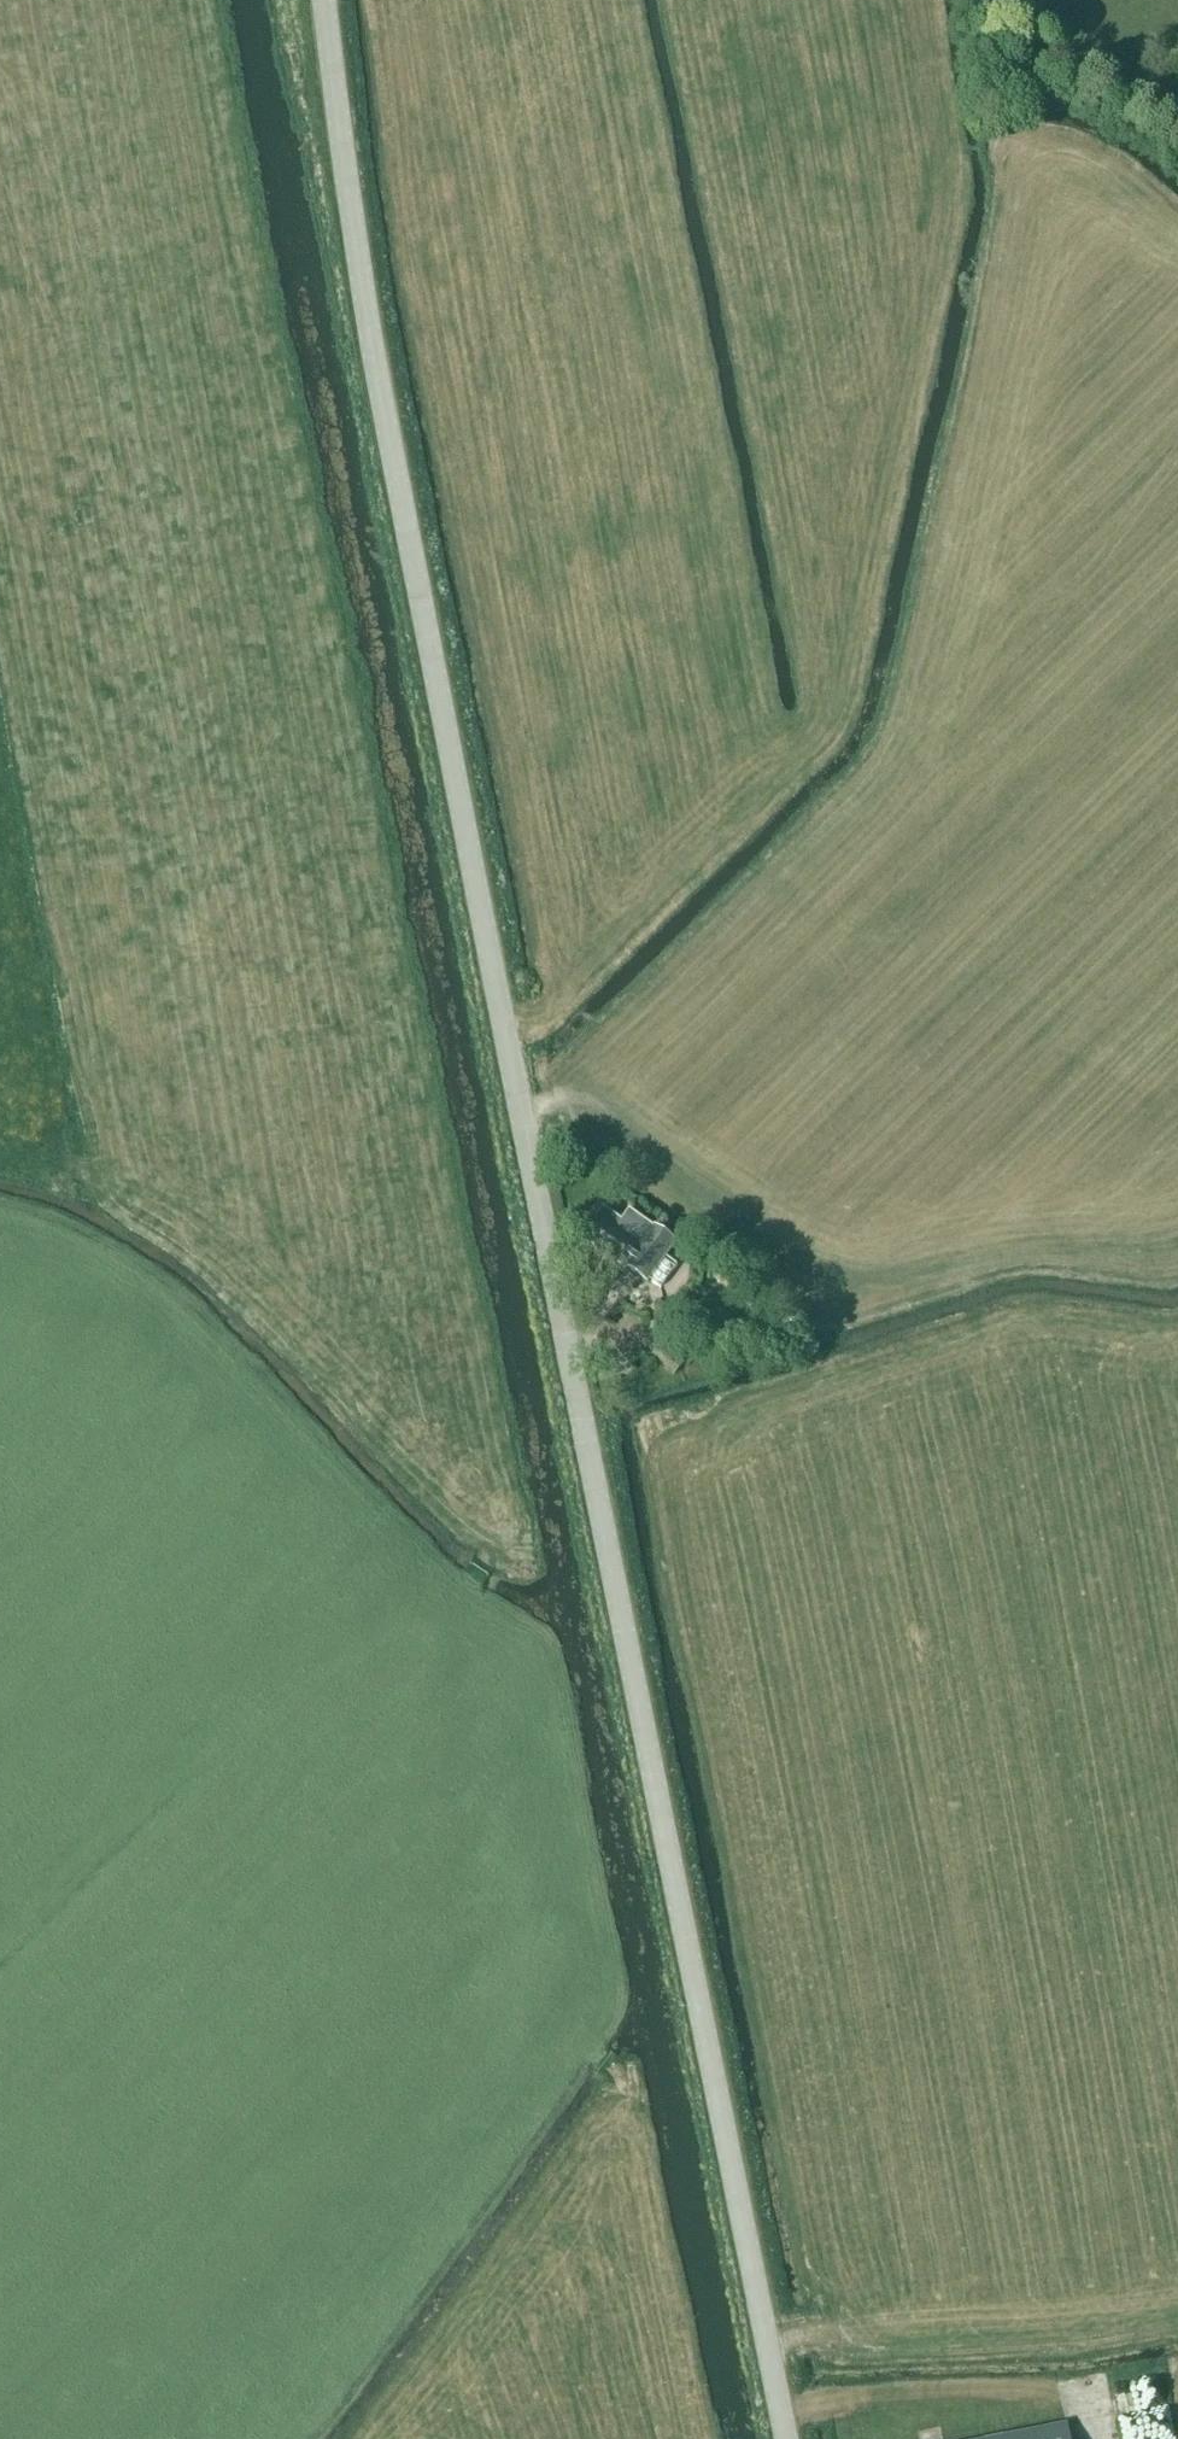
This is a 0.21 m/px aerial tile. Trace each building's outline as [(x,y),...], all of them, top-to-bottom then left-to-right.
[(617,1186),(607,1199),(623,1211),(633,1198),(617,1186)] [(666,1254),(676,1240),(654,1225),(654,1226),(629,1209),(622,1218),(604,1205),(583,1236),(627,1268),(627,1267),(648,1281),(650,1279),(661,1287),(678,1262),(666,1254)] [(673,1374),(684,1362),(663,1342),(652,1354),(673,1374)] [(1067,2422),(984,2438),(1070,2438),(1067,2422)]
